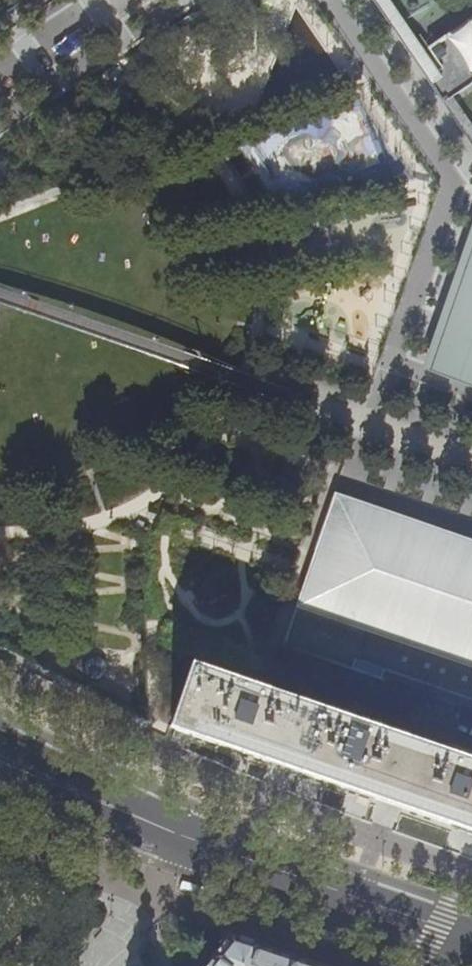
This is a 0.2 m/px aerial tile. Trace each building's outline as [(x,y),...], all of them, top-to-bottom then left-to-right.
[(256,9),(259,0),(250,0),(256,9)] [(471,87),(471,17),(427,48),(441,69),(437,72),(441,78),(430,85),(444,105),(471,87)] [(444,105),(471,147),(471,87),(444,105)] [(432,369),(434,373),(448,378),(471,388),(471,252),(432,369)] [(335,504),(284,651),(379,683),(383,673),(471,704),(471,551),(335,504)] [(192,669),(171,725),(236,748),(340,784),(453,824),(471,831),(471,767),(192,669)] [(258,947),(259,945),(230,935),(205,965),(315,965),(258,947)]
